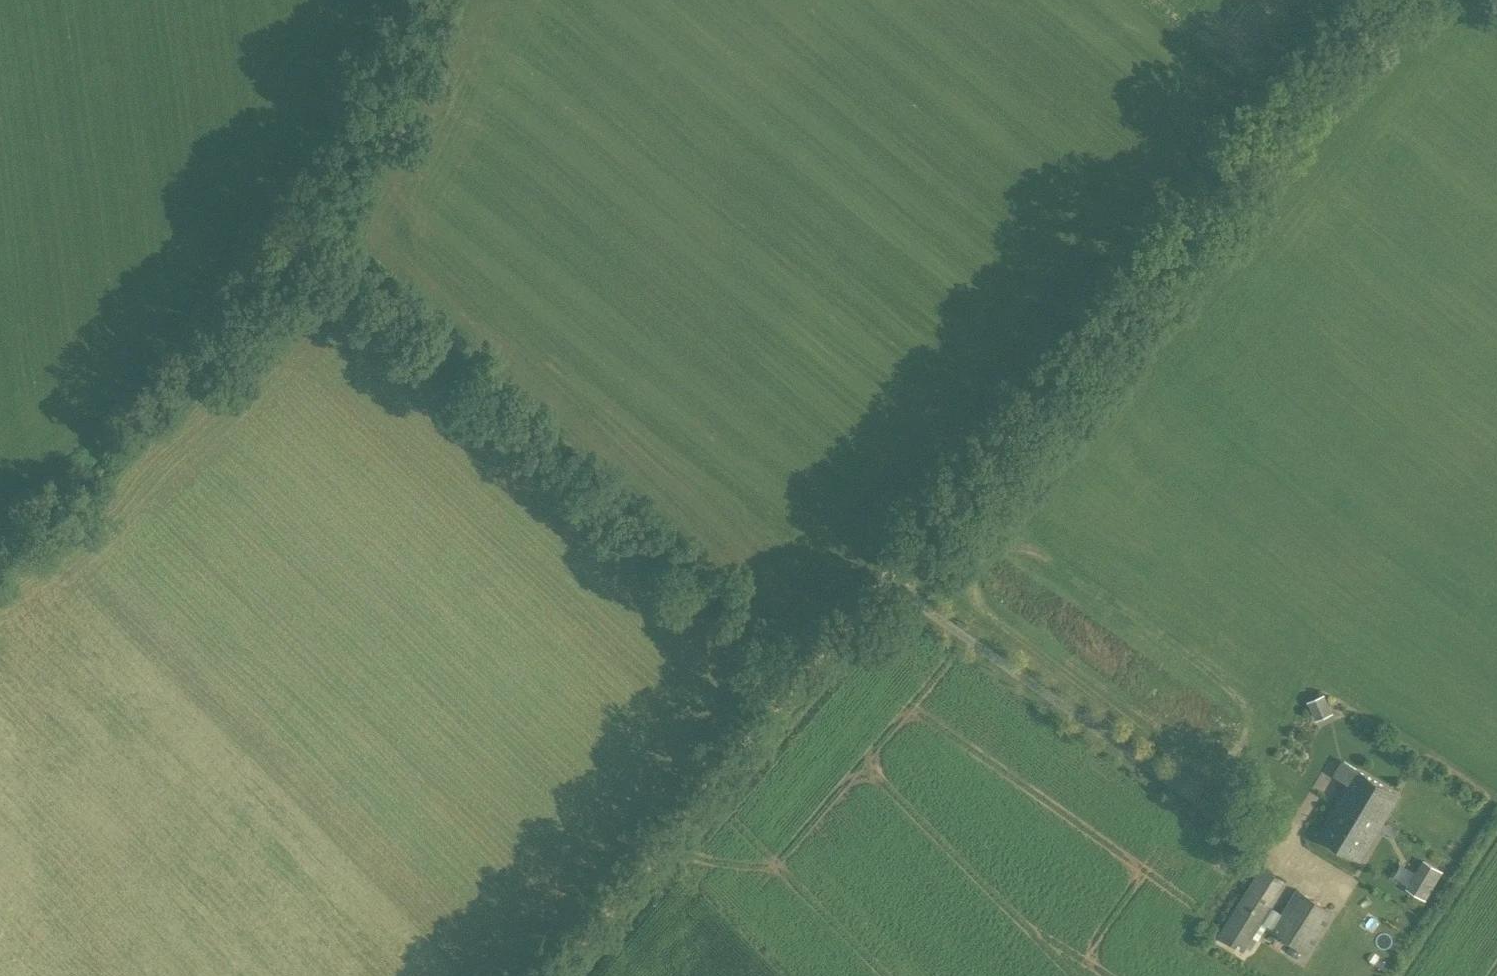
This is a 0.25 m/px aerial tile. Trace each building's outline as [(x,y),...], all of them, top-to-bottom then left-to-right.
[(1327,693),(1310,698),(1316,718),(1333,713),(1327,693)] [(1360,861),(1400,796),(1358,771),(1319,836),(1360,861)] [(1442,871),(1424,861),(1407,890),(1424,900),(1442,871)] [(1245,952),(1289,883),(1262,866),(1217,936),(1245,952)] [(1308,956),(1336,913),(1297,888),(1271,930),(1308,956)]
